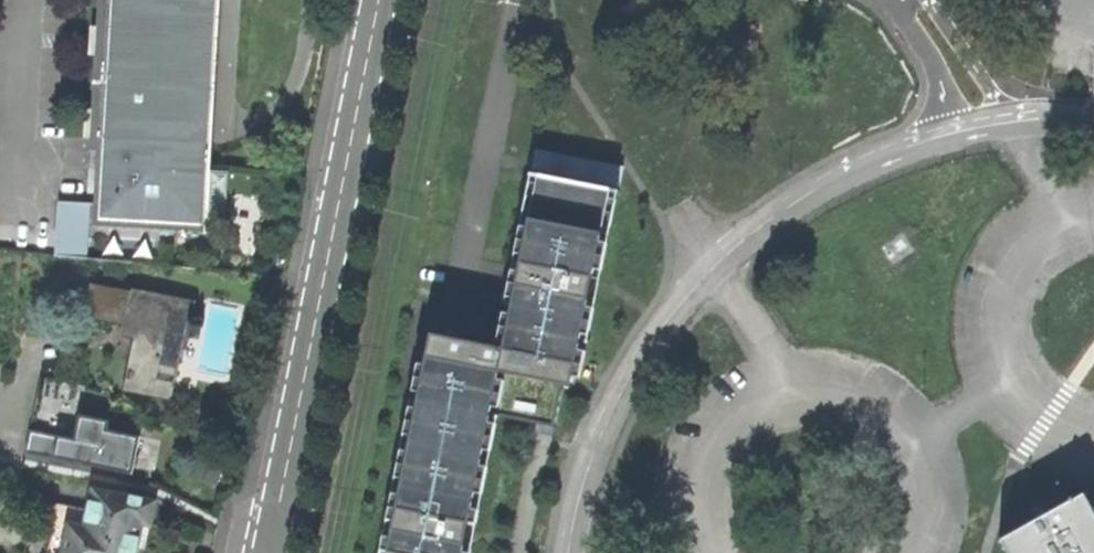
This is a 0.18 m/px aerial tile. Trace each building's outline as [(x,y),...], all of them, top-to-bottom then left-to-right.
[(100,144),(98,144),(93,225),(206,231),(208,190),(219,0),(108,0),(100,144)] [(536,150),(533,170),(619,187),(623,168),(536,150)] [(612,193),(619,194),(620,192),(530,173),(530,176),(539,178),(538,184),(532,211),(529,228),(523,255),(519,272),(514,299),(511,315),(505,342),(504,349),(470,342),(433,335),(418,409),(412,436),(409,452),(403,479),(400,495),(395,521),(391,538),(388,552),(464,552),(470,523),(473,509),(476,493),(482,466),(485,450),(490,423),(492,418),(499,419),(500,416),(554,428),(563,385),(571,387),(576,364),(579,350),(582,334),(588,308),(596,270),(601,243),(605,226),(610,199),(612,193)] [(525,210),(532,211),(538,184),(530,183),(525,210)] [(616,200),(610,199),(605,226),(611,227),(616,200)] [(91,205),(59,203),(56,255),(88,257),(91,205)] [(516,254),(523,255),(529,228),(522,227),(516,254)] [(906,230),(883,245),(898,268),(921,253),(906,230)] [(608,244),(601,243),(596,270),(602,271),(608,244)] [(507,297),(514,299),(519,272),(513,271),(507,297)] [(85,317),(127,325),(134,293),(91,285),(85,317)] [(135,291),(134,293),(127,325),(125,337),(136,339),(126,390),(171,400),(181,348),(184,336),(188,337),(195,303),(135,291)] [(595,309),(588,308),(582,334),(589,336),(595,309)] [(498,341),(505,342),(511,315),(504,313),(498,341)] [(586,352),(579,350),(576,364),(583,366),(586,352)] [(405,434),(412,436),(418,409),(411,408),(405,434)] [(99,468),(133,475),(140,437),(108,431),(110,421),(79,415),(74,439),(29,430),(24,453),(99,468)] [(496,424),(490,423),(485,450),(491,451),(496,424)] [(396,477),(403,479),(409,452),(402,450),(396,477)] [(488,467),(482,466),(476,493),(483,494),(488,467)] [(156,503),(95,490),(91,511),(58,504),(47,552),(136,552),(137,547),(146,549),(148,537),(156,503)] [(388,520),(395,521),(400,495),(394,494),(388,520)] [(1087,497),(1044,519),(1002,542),(1008,552),(1093,552),(1093,510),(1087,497)] [(480,510),(473,509),(470,523),(477,524),(480,510)] [(391,538),(385,537),(382,552),(388,552),(391,538)]
